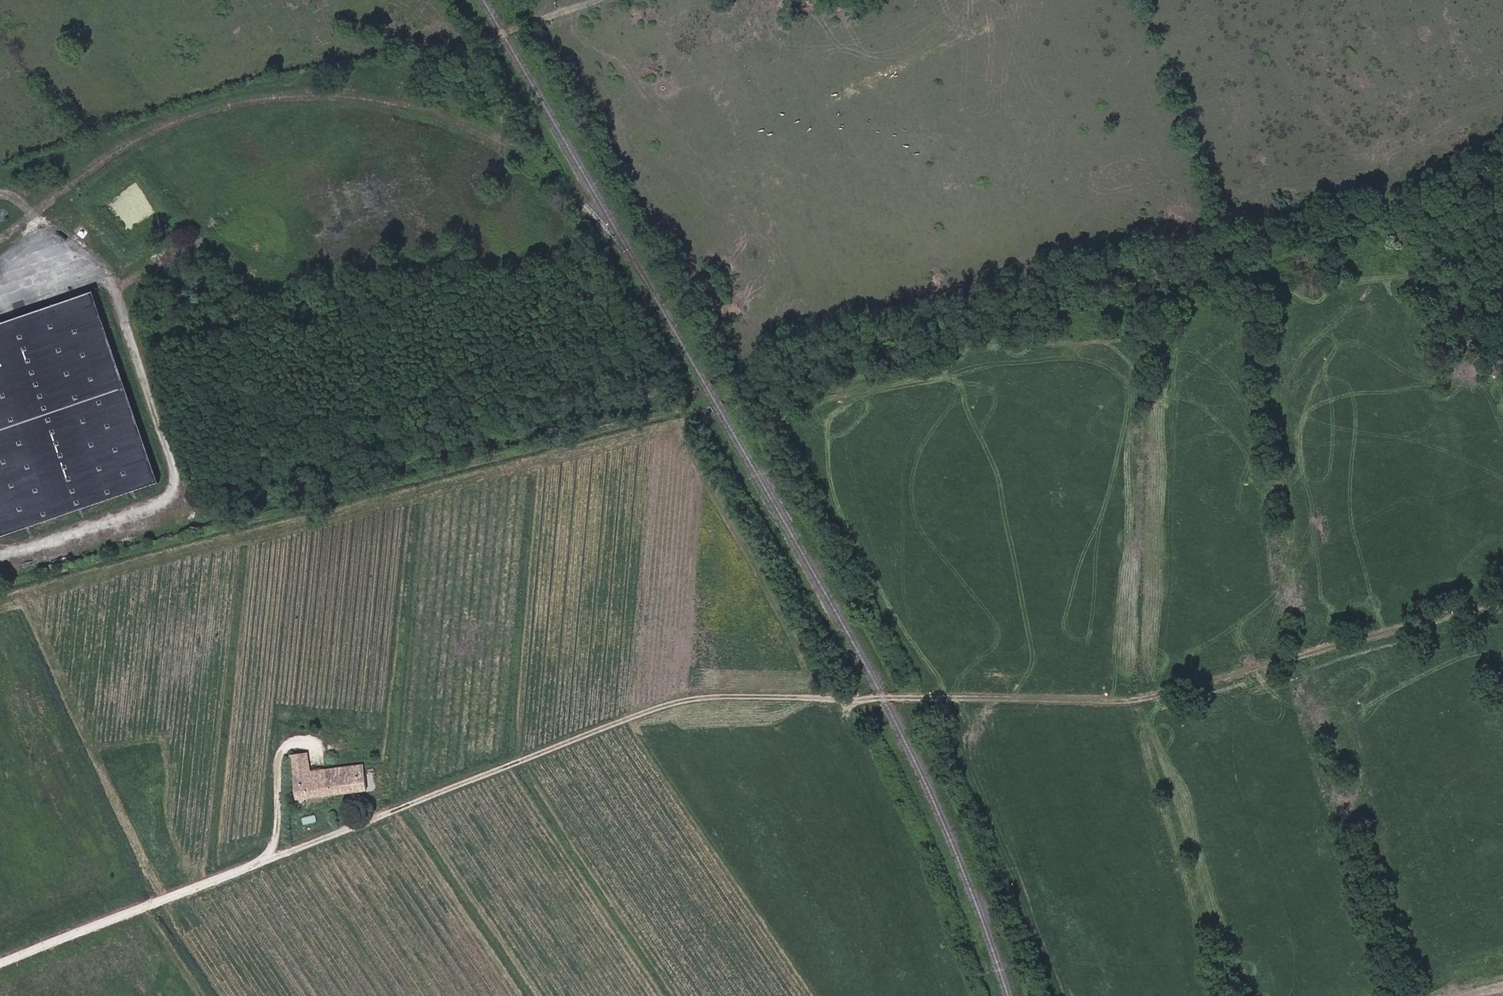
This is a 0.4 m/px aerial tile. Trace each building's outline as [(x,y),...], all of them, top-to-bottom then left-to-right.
[(157,481),(92,292),(0,324),(0,530),(2,534),(157,481)] [(294,774),(297,798),(366,789),(363,764),(294,774)]
